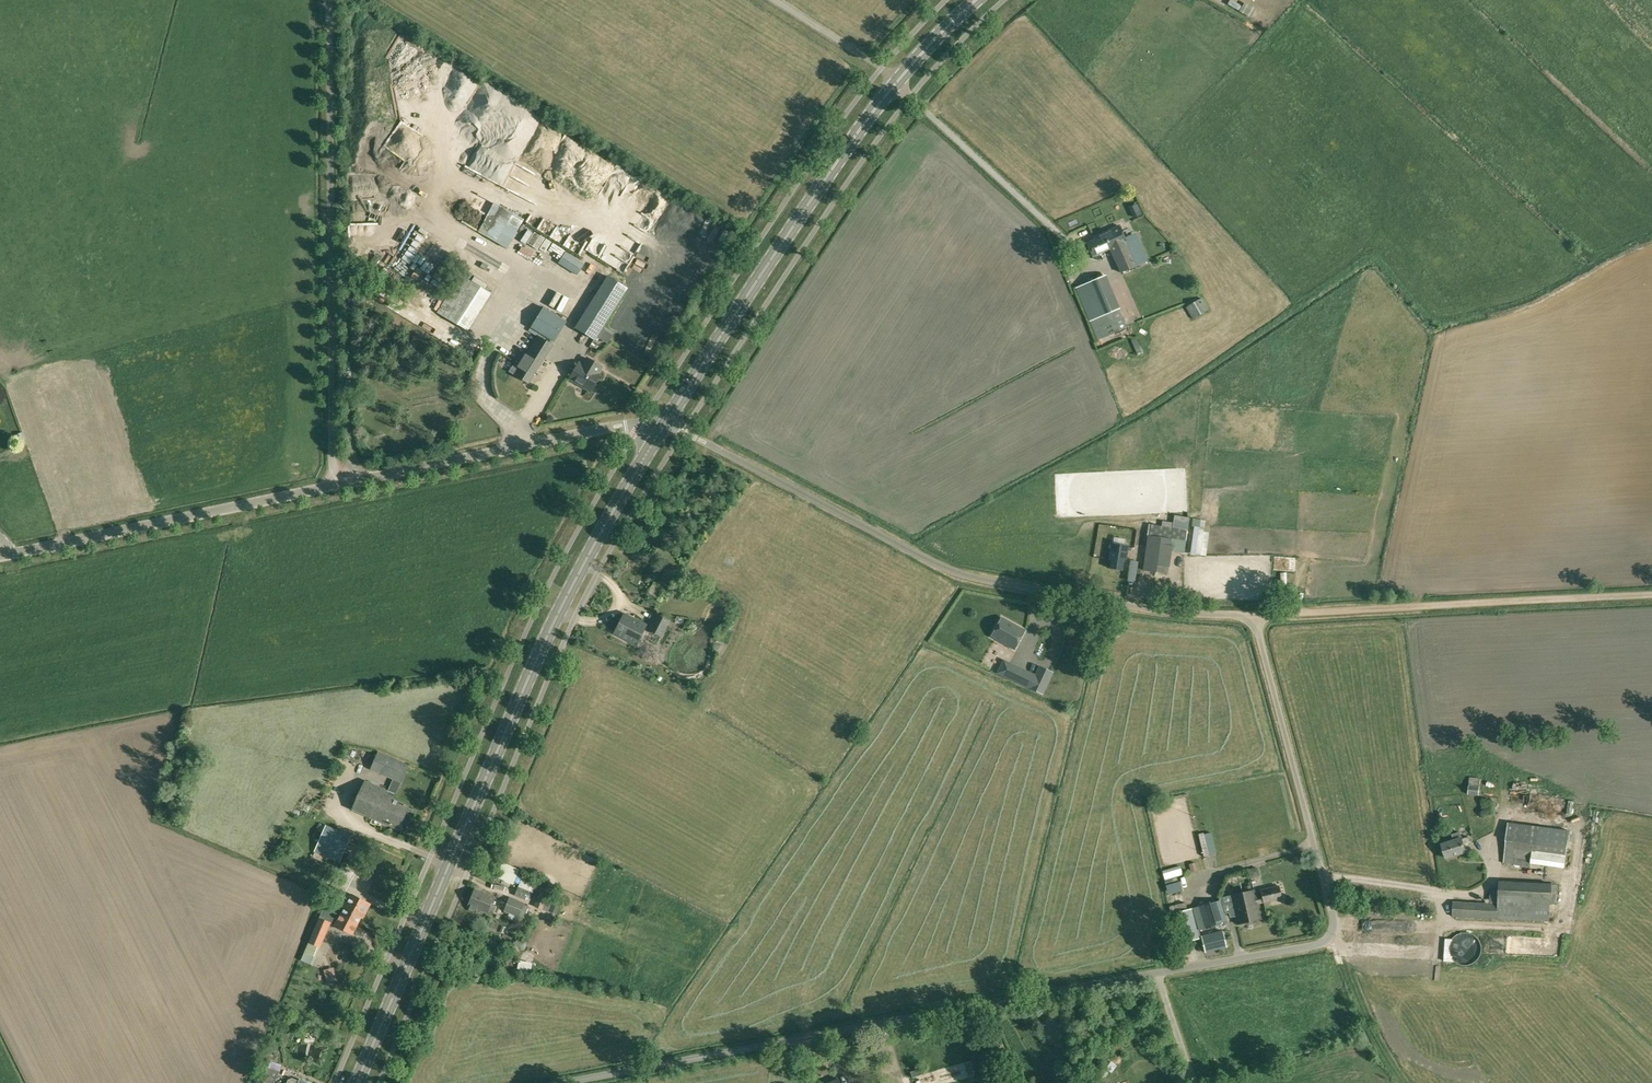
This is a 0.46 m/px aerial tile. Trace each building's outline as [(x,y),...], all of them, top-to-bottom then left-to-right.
[(1227,4),(1239,11),(1241,6),(1230,0),(1227,4)] [(464,84),(459,92),(482,106),(490,92),(471,79),(467,86),(464,84)] [(377,173),(377,191),(390,190),(390,173),(377,173)] [(363,205),(373,203),(372,193),(362,194),(363,205)] [(598,196),(596,201),(608,206),(610,200),(598,196)] [(481,214),(476,201),(467,205),(471,217),(481,214)] [(507,249),(524,219),(495,202),(478,232),(507,249)] [(587,222),(592,209),(583,205),(577,219),(587,222)] [(403,212),(410,215),(413,209),(406,206),(403,212)] [(387,226),(400,233),(406,221),(393,214),(387,226)] [(1121,271),(1146,260),(1136,236),(1126,241),(1119,225),(1093,237),(1094,239),(1087,243),(1092,255),(1110,247),(1121,271)] [(289,231),(289,245),(301,245),(301,231),(289,231)] [(367,251),(374,259),(385,249),(378,241),(367,251)] [(471,266),(475,254),(469,253),(466,264),(471,266)] [(483,268),(479,273),(490,281),(494,275),(483,268)] [(468,331),(492,293),(461,274),(438,312),(468,331)] [(1075,287),(1089,321),(1119,308),(1120,307),(1105,274),(1075,287)] [(575,327),(594,339),(595,340),(628,287),(608,275),(575,327)] [(1192,318),(1208,309),(1201,297),(1186,307),(1192,318)] [(529,330),(537,336),(538,335),(539,332),(554,341),(566,321),(543,307),(531,326),(529,330)] [(1127,327),(1119,308),(1089,321),(1097,340),(1127,327)] [(552,344),(549,342),(538,335),(537,336),(523,358),(519,356),(509,371),(528,382),(552,344)] [(587,357),(583,364),(580,362),(570,378),(590,390),(600,373),(598,372),(602,366),(587,357)] [(15,434),(19,445),(26,443),(21,431),(15,434)] [(1199,527),(1200,520),(1193,519),(1192,526),(1194,527),(1199,527)] [(1182,529),(1174,527),(1149,523),(1147,534),(1172,538),(1181,540),(1186,540),(1187,530),(1182,529)] [(1200,555),(1204,529),(1204,528),(1199,527),(1195,555),(1200,555)] [(1168,574),(1172,538),(1147,534),(1143,570),(1168,574)] [(1126,559),(1128,546),(1111,543),(1109,559),(1111,559),(1110,568),(1122,569),(1123,558),(1126,559)] [(657,615),(649,630),(661,636),(669,621),(657,615)] [(623,616),(614,633),(624,638),(625,636),(637,642),(646,625),(638,621),(636,623),(623,616)] [(1014,649),(1025,630),(1002,617),(991,636),(1014,649)] [(666,652),(680,626),(671,621),(657,647),(666,652)] [(1011,663),(1004,678),(1042,695),(1053,672),(1039,666),(1036,674),(1011,663)] [(393,779),(401,782),(409,765),(377,752),(370,769),(393,779)] [(394,800),(396,794),(388,791),(365,781),(357,799),(352,808),(399,829),(409,806),(394,800)] [(1480,786),(1469,785),(1468,785),(1468,794),(1479,796),(1480,786)] [(1482,812),(1495,813),(1496,802),(1482,801),(1482,812)] [(1544,821),(1554,822),(1555,812),(1546,811),(1544,821)] [(284,828),(295,837),(301,830),(290,821),(284,828)] [(1571,831),(1509,822),(1503,863),(1530,867),(1533,851),(1536,852),(1536,849),(1568,854),(1571,831)] [(351,836),(343,832),(326,825),(315,852),(340,862),(351,836)] [(1447,832),(1448,837),(1461,834),(1460,829),(1447,832)] [(1464,846),(1471,844),(1469,836),(1462,839),(1462,838),(1442,844),(1446,858),(1466,851),(1464,846)] [(370,865),(362,857),(357,862),(364,870),(370,865)] [(355,873),(345,868),(342,866),(327,897),(329,898),(339,904),(355,873)] [(496,876),(494,880),(507,886),(508,882),(496,876)] [(1558,884),(1552,884),(1552,883),(1500,880),(1499,890),(1490,890),(1490,903),(1498,904),(1498,919),(1550,921),(1551,902),(1557,902),(1558,884)] [(541,886),(533,906),(543,910),(550,890),(552,891),(554,885),(546,882),(544,888),(541,886)] [(1279,886),(1254,891),(1257,904),(1263,902),(1282,898),(1279,886)] [(491,914),(494,907),(489,905),(493,896),(475,889),(468,905),(470,905),(469,908),(476,911),(477,908),(491,914)] [(1257,904),(1254,891),(1254,890),(1230,896),(1237,924),(1260,918),(1257,904)] [(352,894),(341,916),(357,924),(361,917),(363,918),(370,904),(352,894)] [(510,897),(508,902),(522,908),(524,903),(510,897)] [(1207,902),(1207,903),(1192,907),(1198,929),(1213,925),(1226,921),(1220,900),(1207,902)] [(1498,904),(1490,903),(1453,901),(1452,917),(1498,919),(1498,904)] [(522,908),(508,902),(505,911),(518,916),(522,908)] [(352,934),(357,924),(341,916),(324,906),(304,953),(316,958),(331,923),(336,925),(336,926),(352,934)] [(1174,913),(1181,942),(1198,938),(1191,909),(1174,913)] [(1205,952),(1226,947),(1222,931),(1201,936),(1205,952)] [(1509,938),(1511,950),(1524,947),(1521,935),(1509,938)] [(528,942),(522,940),(519,947),(525,949),(528,942)] [(1394,954),(1394,942),(1373,943),(1373,954),(1394,954)] [(333,967),(324,969),(327,982),(337,980),(333,967)] [(279,1071),(266,1067),(262,1080),(270,1082),(275,1082),(279,1071)] [(1100,1082),(1129,1082),(1134,1082),(1131,1068),(1099,1074),(1100,1082)]
